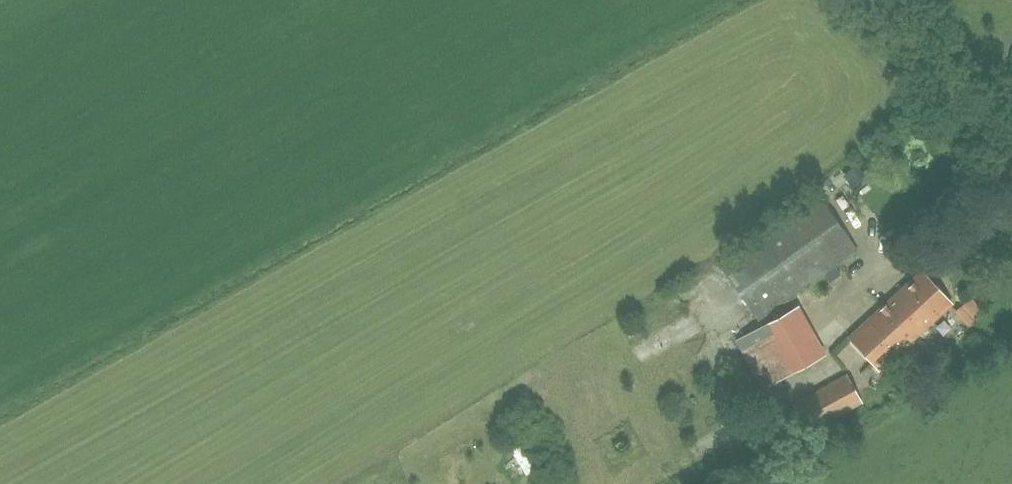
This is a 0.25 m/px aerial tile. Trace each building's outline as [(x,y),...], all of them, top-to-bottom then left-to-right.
[(759,320),(856,250),(816,194),(719,264),(759,320)] [(880,370),(951,303),(921,271),(850,337),(880,370)] [(974,328),(990,314),(976,297),(960,311),(974,328)] [(762,390),(826,355),(798,306),(735,341),(762,390)] [(808,434),(862,403),(846,374),(792,404),(794,408),(752,431),(766,455),(808,432),(808,434)]
